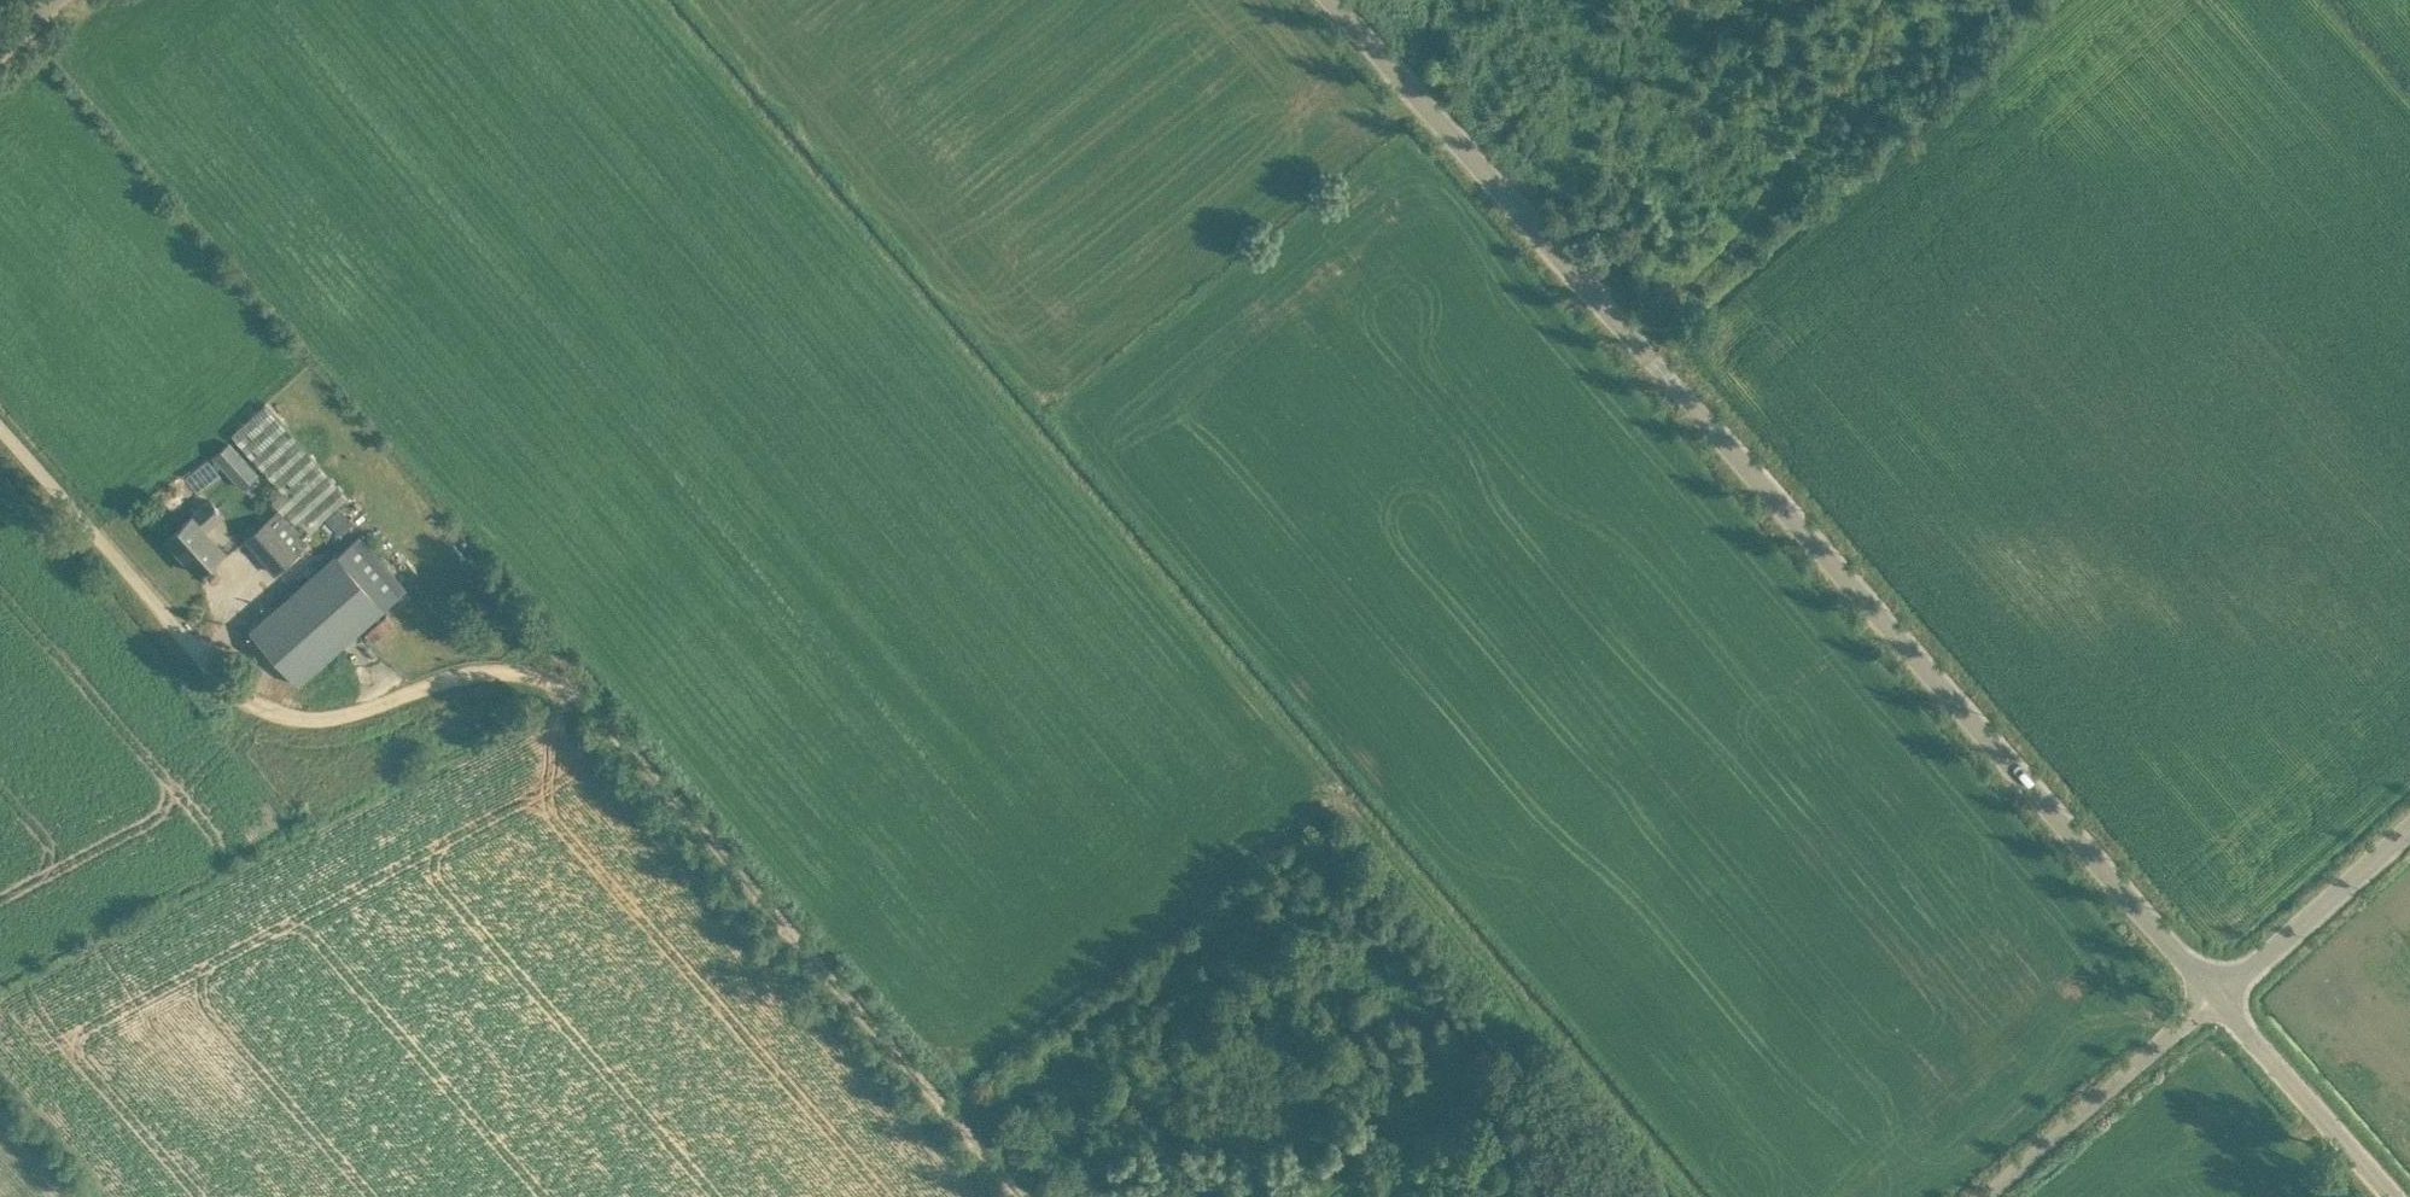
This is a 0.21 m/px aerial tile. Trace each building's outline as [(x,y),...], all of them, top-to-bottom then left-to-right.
[(348,495),(265,403),(232,433),(284,491),(274,500),(304,534),(348,495)] [(231,440),(214,455),(242,487),(259,472),(231,440)] [(210,499),(186,521),(168,537),(199,572),(222,551),(205,532),(224,514),(210,499)] [(312,542),(304,534),(303,535),(281,509),(247,540),(277,573),(312,542)] [(361,532),(338,555),(336,553),(250,629),(299,684),(385,607),(383,606),(406,586),(361,532)]
